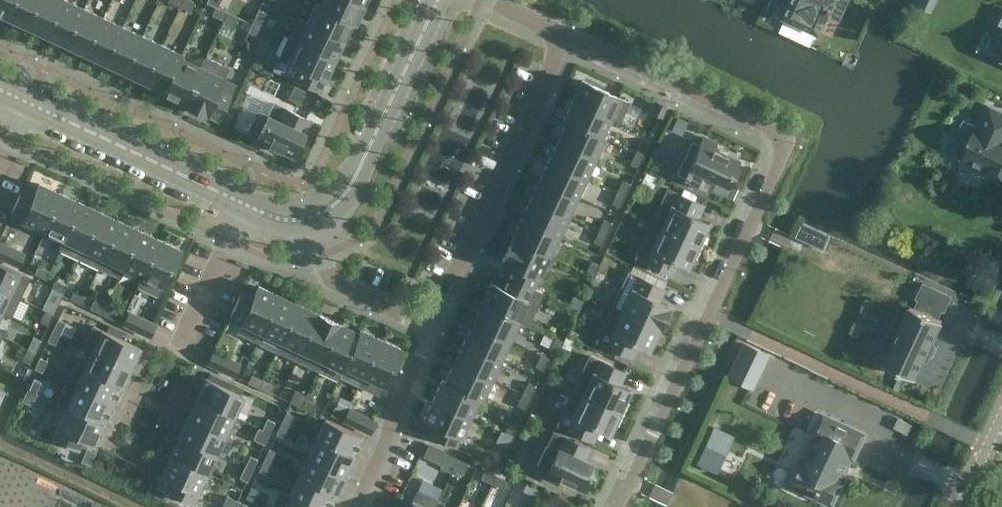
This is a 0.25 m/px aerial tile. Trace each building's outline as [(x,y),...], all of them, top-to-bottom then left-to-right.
[(15,0),(0,0),(0,14),(7,17),(15,0)] [(39,0),(15,0),(7,17),(27,26),(39,0)] [(63,0),(39,0),(27,26),(47,35),(63,0)] [(83,8),(66,0),(63,0),(47,35),(66,44),(83,8)] [(187,0),(182,0),(180,6),(191,11),(195,3),(187,0)] [(354,0),(321,0),(319,5),(316,4),(315,4),(355,23),(356,21),(357,21),(357,20),(356,20),(358,16),(359,16),(359,15),(364,4),(354,0)] [(834,0),(792,0),(785,15),(819,31),(829,10),(831,10),(833,6),(831,6),(834,0)] [(355,24),(355,23),(315,4),(307,23),(343,40),(344,38),(345,38),(345,37),(346,33),(347,33),(347,32),(352,22),(355,24)] [(224,20),(227,12),(216,7),(212,14),(224,20)] [(86,54),(103,17),(83,8),(66,44),(86,54)] [(259,9),(253,20),(265,26),(270,14),(259,9)] [(238,17),(227,12),(224,20),(222,23),(233,29),(238,17)] [(105,63),(122,26),(103,17),(86,54),(105,63)] [(259,37),(265,26),(253,20),(248,32),(259,37)] [(338,51),(343,40),(307,23),(298,40),(290,36),(289,37),(335,58),(336,56),(336,55),(338,52),(338,51)] [(125,72),(142,35),(122,26),(105,63),(125,72)] [(144,81),(161,45),(142,35),(125,72),(144,81)] [(334,60),(335,58),(289,37),(280,58),(299,66),(293,78),(319,91),(331,66),(332,66),(332,65),(333,61),(334,61),(334,60)] [(162,94),(181,54),(161,45),(144,81),(163,90),(162,93),(162,94)] [(184,104),(205,58),(201,67),(180,57),(182,54),(181,54),(162,94),(184,104)] [(223,79),(228,69),(205,58),(184,104),(219,120),(235,85),(223,79)] [(456,185),(504,83),(476,70),(428,172),(456,185)] [(582,80),(572,100),(618,121),(627,101),(582,80)] [(290,98),(301,103),(307,91),(295,86),(290,98)] [(618,121),(572,100),(564,119),(604,137),(601,135),(609,118),(617,122),(618,121)] [(651,112),(661,117),(666,106),(656,101),(651,112)] [(267,142),(293,155),(310,119),(275,103),(269,115),(259,110),(248,134),(262,140),(261,140),(262,141),(262,140),(266,142),(267,143),(267,142)] [(979,127),(977,126),(976,129),(963,155),(962,157),(988,170),(987,173),(1001,180),(1001,111),(989,105),(979,127)] [(604,137),(564,119),(563,119),(567,121),(566,122),(565,123),(566,123),(564,127),(563,126),(563,127),(564,127),(558,140),(594,157),(604,137)] [(700,143),(691,139),(675,174),(709,190),(714,178),(726,183),(726,182),(730,184),(735,172),(732,171),(737,160),(733,158),(733,157),(732,157),(728,156),(728,155),(727,155),(712,148),(714,143),(703,137),(700,143)] [(585,176),(594,157),(558,140),(557,142),(556,142),(557,142),(555,146),(554,146),(554,147),(549,159),(585,176)] [(643,156),(649,144),(641,141),(635,152),(643,156)] [(638,167),(643,156),(635,152),(630,163),(638,167)] [(576,196),(585,176),(549,159),(548,161),(547,161),(547,162),(546,166),(545,166),(539,179),(576,196)] [(646,172),(642,182),(652,187),(657,177),(646,172)] [(567,216),(576,196),(539,179),(539,181),(538,181),(538,182),(536,185),(536,186),(530,198),(567,216)] [(630,184),(623,180),(617,191),(625,195),(630,184)] [(45,230),(62,194),(60,193),(60,192),(59,192),(55,191),(56,190),(55,190),(39,183),(35,194),(23,188),(10,214),(45,230)] [(702,204),(668,188),(652,223),(701,246),(706,234),(703,233),(708,221),(696,216),(702,204)] [(620,206),(625,195),(617,191),(612,203),(620,206)] [(60,248),(81,203),(79,202),(80,202),(79,201),(79,202),(75,200),(75,199),(74,199),(74,200),(62,194),(45,230),(64,239),(60,248)] [(558,235),(567,216),(530,198),(529,200),(529,201),(527,205),(527,206),(521,218),(558,235)] [(80,257),(101,212),(99,211),(98,210),(98,211),(94,209),(95,209),(94,208),(94,209),(81,203),(60,248),(80,257)] [(99,267),(121,221),(119,220),(118,220),(114,218),(113,217),(113,218),(101,212),(80,257),(99,267)] [(549,255),(558,235),(521,218),(520,220),(520,221),(518,225),(518,224),(517,225),(518,225),(512,238),(549,255)] [(612,223),(604,219),(599,230),(607,234),(612,223)] [(119,276),(140,230),(138,229),(137,229),(134,227),(133,227),(121,221),(99,267),(119,276)] [(701,246),(652,223),(636,257),(670,273),(675,261),(687,267),(692,255),(696,257),(701,246)] [(797,235),(794,241),(809,247),(814,235),(816,232),(801,225),(797,235)] [(139,285),(160,240),(158,239),(158,238),(157,238),(153,237),(153,236),(152,236),(140,230),(119,276),(120,276),(124,267),(142,276),(138,284),(139,285)] [(601,245),(607,234),(599,230),(594,242),(601,245)] [(533,288),(549,255),(512,238),(511,240),(510,240),(511,240),(509,244),(508,245),(509,245),(502,260),(512,265),(507,276),(542,292),(533,288)] [(159,294),(180,249),(160,240),(139,285),(159,294)] [(0,242),(0,257),(18,265),(24,253),(0,242)] [(591,261),(586,272),(594,276),(599,264),(591,261)] [(10,293),(9,294),(18,298),(28,276),(0,263),(0,288),(10,293)] [(38,263),(34,272),(46,278),(50,269),(38,263)] [(622,310),(614,306),(613,306),(659,327),(660,324),(664,325),(671,311),(667,310),(669,305),(657,300),(663,288),(629,272),(623,285),(632,289),(622,310)] [(542,292),(507,276),(501,287),(491,282),(490,285),(489,285),(489,286),(488,290),(487,290),(487,291),(482,303),(527,324),(542,292)] [(52,288),(64,293),(68,284),(56,279),(52,288)] [(951,296),(924,283),(917,297),(920,298),(915,308),(911,305),(903,322),(894,318),(883,342),(892,346),(884,363),(915,377),(925,356),(927,358),(935,342),(932,341),(942,320),(937,318),(941,309),(944,310),(951,296)] [(237,331),(258,341),(279,295),(277,294),(276,294),(272,292),(259,286),(254,296),(242,291),(229,317),(241,322),(237,331)] [(0,288),(0,312),(1,312),(9,294),(10,293),(0,288)] [(74,289),(69,298),(81,304),(85,295),(74,289)] [(277,350),(299,305),(296,304),(297,303),(296,303),(292,301),(291,301),(279,295),(258,341),(263,332),(281,341),(277,349),(277,350)] [(102,314),(105,306),(107,302),(96,297),(90,308),(102,314)] [(53,313),(59,302),(51,298),(45,309),(53,313)] [(526,325),(527,324),(482,303),(481,305),(480,305),(480,306),(479,309),(478,309),(478,310),(472,322),(509,339),(518,321),(526,325)] [(297,359),(318,314),(316,313),(316,312),(315,312),(311,311),(312,310),(311,310),(299,305),(277,350),(297,359)] [(117,311),(105,306),(102,314),(113,319),(117,311)] [(659,327),(613,306),(597,341),(631,357),(636,345),(648,350),(659,327)] [(48,325),(53,313),(45,309),(40,321),(48,325)] [(155,324),(129,312),(123,324),(150,336),(155,324)] [(319,369),(340,324),(338,323),(338,322),(337,322),(333,321),(333,320),(332,320),(318,314),(297,359),(319,369)] [(66,322),(58,318),(53,329),(61,333),(66,322)] [(500,359),(509,339),(472,322),(472,324),(471,324),(471,325),(469,329),(469,330),(463,342),(500,359)] [(338,378),(361,330),(360,329),(359,333),(357,332),(357,331),(357,332),(353,330),(353,329),(352,329),(352,330),(340,324),(319,369),(338,378)] [(135,357),(139,347),(94,325),(85,345),(130,366),(132,362),(133,362),(133,361),(132,361),(134,357),(135,358),(135,357)] [(55,344),(61,333),(53,329),(47,340),(55,344)] [(359,384),(380,339),(378,338),(379,337),(378,337),(378,338),(374,336),(374,335),(373,335),(361,330),(338,378),(339,379),(345,367),(363,375),(358,384),(359,384)] [(36,351),(41,340),(33,336),(28,348),(36,351)] [(567,336),(562,346),(570,350),(574,339),(567,336)] [(556,338),(550,349),(558,352),(563,341),(556,338)] [(401,348),(380,339),(359,384),(380,394),(401,348)] [(491,379),(500,359),(463,342),(462,344),(462,345),(460,349),(460,348),(459,349),(460,349),(454,362),(491,379)] [(728,377),(751,388),(767,354),(744,343),(728,377)] [(130,366),(85,345),(85,346),(93,350),(85,367),(77,362),(76,363),(122,384),(126,375),(127,375),(126,375),(128,371),(129,370),(128,370),(130,366)] [(30,363),(36,351),(28,348),(22,359),(30,363)] [(234,376),(240,363),(213,351),(208,363),(234,376)] [(541,355),(536,366),(543,370),(549,358),(541,355)] [(591,355),(574,390),(623,413),(629,401),(625,400),(627,396),(627,395),(629,391),(629,392),(629,391),(630,388),(619,383),(624,371),(591,355)] [(35,368),(42,371),(47,360),(40,357),(35,368)] [(482,398),(491,379),(454,362),(453,364),(453,363),(452,364),(453,364),(451,368),(450,369),(451,369),(445,380),(442,379),(442,380),(482,398)] [(120,387),(122,384),(76,363),(67,383),(112,404),(118,392),(119,392),(118,391),(120,388),(121,388),(121,387),(120,387)] [(259,387),(263,380),(252,374),(248,382),(259,387)] [(900,374),(893,389),(898,391),(905,376),(900,374)] [(34,377),(28,388),(36,392),(41,381),(34,377)] [(198,396),(197,398),(233,416),(243,395),(206,378),(200,391),(198,395),(197,396),(198,396)] [(274,385),(263,380),(259,387),(271,392),(274,385)] [(482,398),(442,380),(441,381),(440,381),(441,382),(439,386),(438,386),(438,387),(433,398),(470,415),(478,397),(481,399),(482,398)] [(536,386),(528,382),(523,394),(530,397),(536,386)] [(107,416),(112,404),(67,383),(67,384),(75,388),(67,406),(103,424),(104,421),(105,421),(105,420),(106,417),(107,417),(107,416)] [(31,403),(36,392),(28,388),(23,400),(31,403)] [(301,406),(304,399),(306,395),(295,390),(290,401),(301,406)] [(623,413),(574,390),(564,412),(573,416),(567,428),(592,440),(598,428),(609,434),(614,422),(618,424),(623,413)] [(525,408),(530,397),(523,394),(517,405),(525,408)] [(233,416),(197,398),(195,402),(194,402),(194,403),(193,407),(192,407),(192,408),(188,417),(225,434),(233,416)] [(455,446),(470,415),(433,398),(432,400),(431,401),(432,401),(430,405),(430,404),(429,405),(430,405),(424,418),(435,424),(430,434),(455,446)] [(316,404),(304,399),(301,406),(312,412),(316,404)] [(102,425),(103,424),(67,406),(52,437),(77,449),(82,439),(94,444),(100,430),(100,431),(101,430),(100,430),(102,426),(103,426),(103,425),(102,425)] [(335,406),(331,414),(342,419),(346,412),(335,406)] [(349,408),(344,420),(370,432),(376,420),(349,408)] [(294,414),(287,411),(282,422),(289,425),(294,414)] [(851,458),(854,459),(865,434),(823,413),(811,439),(822,444),(812,464),(801,459),(789,484),(832,504),(844,479),(842,478),(851,458)] [(225,434),(188,417),(184,426),(183,426),(183,427),(182,431),(181,430),(181,431),(179,435),(216,453),(225,434)] [(274,421),(267,418),(262,429),(269,432),(274,421)] [(362,435),(326,418),(316,439),(353,456),(354,453),(355,453),(354,453),(356,449),(357,448),(356,448),(362,435)] [(898,418),(894,427),(908,434),(912,425),(898,418)] [(518,424),(510,420),(505,432),(513,435),(518,424)] [(284,436),(289,425),(282,422),(277,433),(284,436)] [(714,425),(698,461),(715,469),(731,433),(714,425)] [(264,443),(269,432),(262,429),(259,428),(254,438),(264,443)] [(507,447),(513,435),(505,432),(501,430),(496,441),(507,447)] [(555,432),(538,467),(547,471),(545,477),(556,482),(559,477),(574,484),(575,484),(579,486),(578,486),(579,486),(584,488),(589,477),(592,479),(598,467),(583,459),(589,447),(555,432)] [(216,453),(179,435),(174,447),(173,447),(173,448),(172,452),(171,452),(171,453),(170,455),(207,472),(216,453)] [(351,460),(353,456),(316,439),(307,457),(344,474),(348,465),(349,465),(349,464),(350,460),(351,461),(351,460)] [(276,452),(269,448),(264,459),(271,463),(276,452)] [(454,465),(457,458),(446,453),(443,459),(454,465)] [(193,503),(207,472),(170,455),(169,457),(169,456),(169,457),(167,461),(167,462),(161,475),(172,481),(168,491),(193,503)] [(252,469),(257,459),(250,455),(245,466),(252,469)] [(340,484),(344,474),(307,457),(299,476),(335,493),(337,489),(338,489),(338,488),(339,484),(340,485),(340,484)] [(463,473),(468,463),(457,458),(454,465),(452,468),(463,473)] [(266,474),(271,463),(264,459),(259,470),(266,474)] [(247,480),(252,469),(245,466),(240,477),(247,480)] [(492,483),(495,476),(484,471),(481,478),(492,483)] [(335,493),(299,476),(290,494),(281,490),(281,491),(315,506),(329,506),(332,500),(332,501),(333,500),(332,500),(334,496),(335,495),(334,495),(335,493)] [(506,481),(495,476),(492,483),(503,488),(506,481)] [(534,495),(537,488),(526,483),(523,490),(534,495)] [(258,490),(251,487),(246,497),(253,501),(258,490)] [(548,493),(537,488),(534,495),(544,500),(548,493)] [(281,491),(273,506),(315,506),(281,491)] [(437,501),(416,491),(409,506),(434,506),(437,501)] [(238,501),(227,495),(222,506),(224,506),(235,506),(238,501)]
